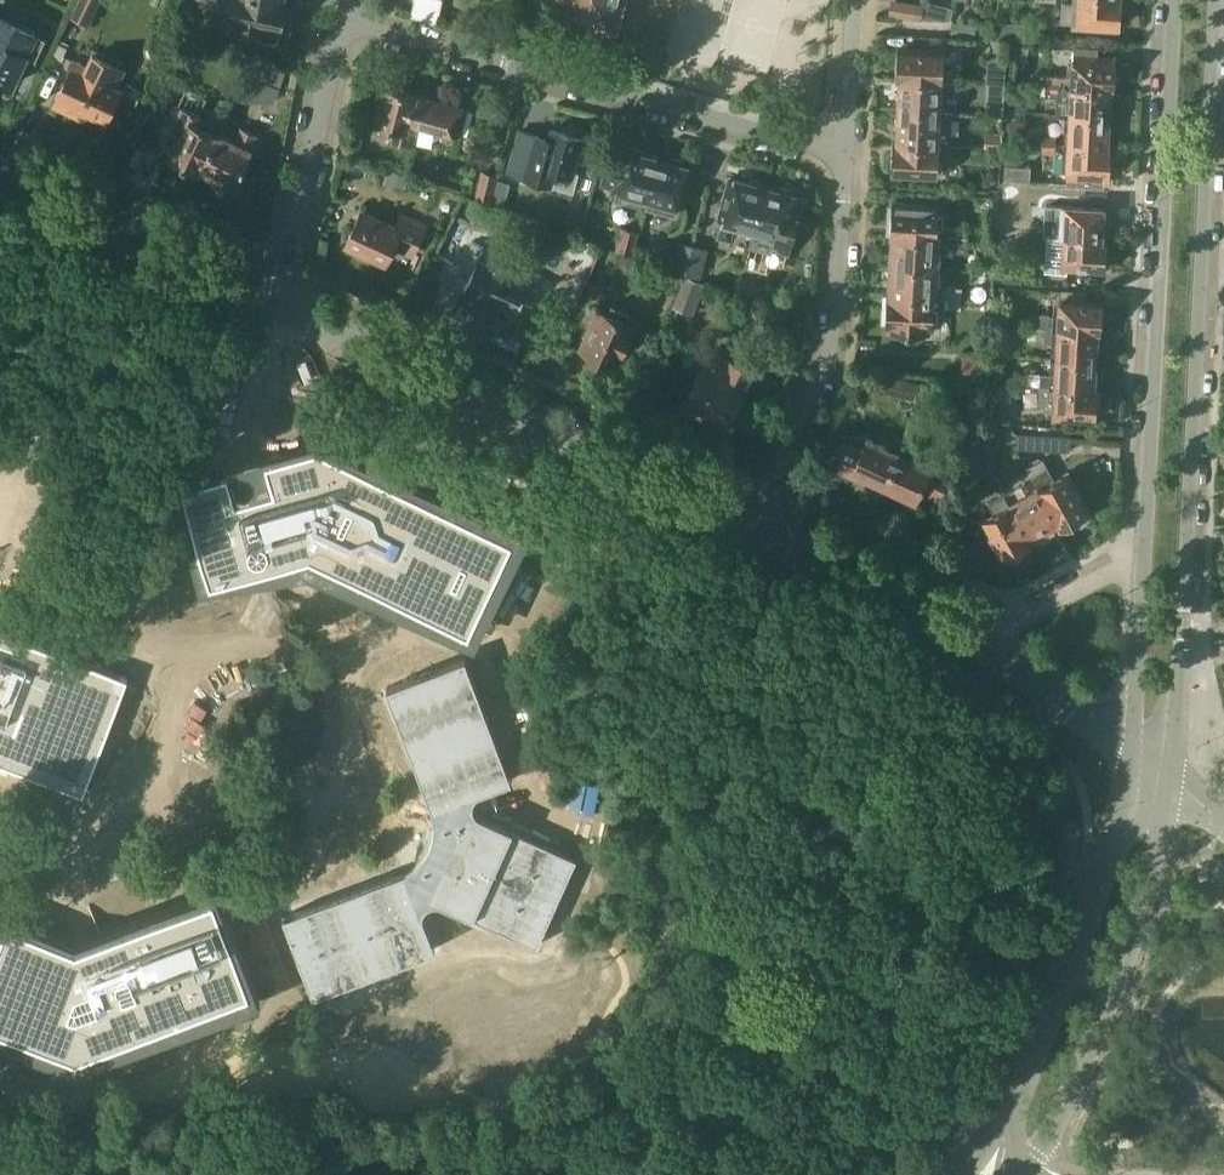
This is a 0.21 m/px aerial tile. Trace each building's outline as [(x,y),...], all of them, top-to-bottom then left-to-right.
[(89,24),(100,0),(79,0),(72,16),(89,24)] [(274,0),(234,0),(229,22),(230,22),(229,28),(260,35),(261,27),(280,31),(281,26),(284,24),(286,15),(284,12),(287,1),(284,0),(282,0),(281,2),(274,0)] [(554,13),(615,29),(622,0),(558,0),(554,13)] [(889,14),(913,16),(915,1),(901,0),(890,0),(889,14)] [(1074,3),(1063,2),(1062,21),(1073,22),(1073,23),(1117,26),(1119,0),(1074,0),(1074,3)] [(940,19),(948,19),(951,18),(953,7),(943,5),(940,19)] [(1024,24),(998,22),(998,38),(1024,39),(1024,24)] [(975,24),(953,23),(953,35),(974,37),(975,24)] [(11,86),(25,57),(36,63),(48,37),(36,31),(35,33),(15,24),(11,31),(0,26),(0,81),(11,86)] [(899,77),(940,79),(954,80),(954,68),(941,67),(942,52),(899,49),(897,78),(899,78),(899,77)] [(1059,87),(1072,88),(1110,90),(1114,90),(1115,60),(1095,59),(1095,50),(1075,49),(1075,53),(1074,53),(1074,58),(1073,76),(1059,76),(1059,87)] [(986,82),(1005,83),(1007,53),(988,59),(986,82)] [(124,70),(92,54),(87,65),(76,60),(55,104),(87,119),(89,114),(106,122),(121,90),(116,87),(124,70)] [(246,75),(240,88),(275,100),(286,69),(254,58),(247,75),(246,75)] [(1045,86),(1059,87),(1059,76),(1046,75),(1045,86)] [(899,77),(899,78),(897,107),(938,109),(939,94),(959,88),(957,80),(954,80),(940,79),(899,77)] [(417,149),(421,132),(408,129),(417,93),(390,85),(379,124),(403,131),(399,144),(417,149)] [(1070,115),(1108,117),(1110,90),(1072,88),(1059,87),(1045,86),(1045,95),(1058,96),(1057,114),(1070,115)] [(467,106),(417,93),(408,129),(421,132),(423,126),(459,136),(467,106)] [(1004,100),(987,99),(986,114),(1003,115),(1004,100)] [(202,127),(205,121),(207,117),(177,103),(164,129),(179,134),(167,158),(200,174),(202,170),(218,135),(202,127)] [(895,142),(936,144),(951,144),(953,117),(937,116),(938,109),(897,107),(895,142)] [(1069,144),(1107,146),(1108,117),(1070,115),(1069,144)] [(219,133),(218,135),(202,170),(235,186),(253,149),(250,148),(257,134),(242,127),(235,140),(219,133)] [(577,133),(567,130),(565,132),(552,129),(549,138),(520,130),(509,170),(548,181),(546,188),(572,195),(578,175),(572,173),(582,137),(578,136),(577,133)] [(985,147),(994,147),(1002,148),(1002,132),(986,131),(985,147)] [(1055,133),(1042,133),(1043,143),(1055,144),(1055,133)] [(358,154),(361,137),(348,134),(344,151),(358,154)] [(936,144),(895,142),(893,142),(891,173),(934,175),(934,169),(942,170),(943,159),(951,159),(951,156),(962,156),(962,145),(951,144),(936,144)] [(1043,143),(1043,144),(1043,154),(1055,154),(1055,144),(1043,143)] [(1107,146),(1069,144),(1067,174),(1109,176),(1111,146),(1106,146),(1107,146)] [(636,204),(646,206),(659,158),(646,154),(644,149),(635,146),(631,150),(629,150),(627,159),(611,155),(604,182),(619,186),(616,198),(636,204)] [(660,158),(659,158),(646,206),(676,215),(679,201),(682,202),(686,187),(683,186),(689,166),(687,165),(684,159),(675,157),(670,161),(660,158)] [(1004,179),(1030,181),(1031,166),(1005,165),(1004,179)] [(385,179),(405,186),(408,175),(389,168),(385,179)] [(475,197),(490,202),(491,202),(498,174),(482,170),(475,197)] [(735,224),(754,229),(765,186),(764,186),(761,180),(752,178),(747,181),(735,178),(727,205),(724,204),(720,219),(723,220),(719,236),(731,239),(735,224)] [(1000,184),(999,202),(1033,204),(1034,186),(1000,184)] [(777,189),(765,186),(754,229),(775,234),(771,248),(788,252),(798,214),(799,214),(804,196),(794,194),(791,188),(782,185),(777,189)] [(895,235),(938,238),(965,240),(966,228),(951,227),(951,225),(944,225),(944,213),(939,213),(939,207),(893,205),(891,235),(895,235)] [(1065,237),(1102,239),(1104,208),(1062,205),(1062,206),(1060,237),(1065,237)] [(399,226),(363,210),(348,242),(387,260),(395,243),(414,251),(426,225),(404,215),(399,226)] [(260,222),(257,213),(239,219),(242,228),(260,222)] [(617,244),(634,248),(639,230),(622,226),(617,244)] [(893,266),(936,269),(937,250),(950,251),(950,249),(964,250),(965,240),(938,238),(895,235),(893,266)] [(1068,273),(1068,267),(1104,269),(1106,242),(1101,241),(1102,239),(1065,237),(1060,237),(1047,236),(1045,272),(1068,273)] [(530,285),(531,283),(479,260),(485,247),(472,241),(461,267),(472,272),(464,288),(517,312),(522,300),(531,304),(539,289),(530,285)] [(693,245),(677,241),(670,270),(685,273),(693,245)] [(693,245),(685,273),(701,277),(709,248),(693,245)] [(935,297),(935,296),(936,269),(893,266),(892,294),(935,297)] [(995,270),(995,273),(994,283),(1021,284),(1021,270),(995,270)] [(690,309),(701,280),(684,273),(674,302),(690,309)] [(762,287),(739,278),(734,291),(757,299),(762,287)] [(944,296),(944,297),(966,299),(966,298),(972,299),(972,289),(963,288),(963,287),(944,286),(944,296)] [(935,296),(935,297),(892,294),(888,294),(886,324),(892,325),(891,332),(928,334),(928,327),(933,327),(933,320),(938,320),(939,313),(945,313),(946,308),(965,309),(966,299),(944,297),(944,296),(935,296)] [(1096,332),(1096,334),(1101,334),(1103,302),(1060,300),(1060,303),(1054,302),(1054,315),(1051,315),(1049,313),(1042,313),(1040,314),(1034,314),(1033,327),(1044,328),(1058,329),(1058,331),(1096,332)] [(609,312),(601,309),(582,350),(615,365),(621,351),(624,353),(632,336),(629,334),(634,324),(626,320),(630,312),(612,304),(609,312)] [(998,324),(1010,324),(1010,312),(999,311),(998,324)] [(1057,356),(1095,358),(1096,334),(1096,332),(1058,331),(1057,356)] [(1008,353),(1008,336),(997,336),(997,353),(1008,353)] [(686,400),(684,406),(703,415),(705,409),(728,420),(737,401),(741,405),(756,374),(709,352),(686,400)] [(991,355),(962,353),(961,369),(990,371),(990,366),(991,355)] [(1095,358),(1057,356),(1055,386),(1093,388),(1094,387),(1095,358)] [(990,371),(990,378),(1003,379),(1004,367),(990,366),(990,371)] [(990,371),(961,369),(960,384),(989,386),(990,378),(990,371)] [(920,385),(898,379),(894,394),(916,400),(920,385)] [(1011,385),(996,384),(993,421),(1009,422),(1011,385)] [(1039,403),(1054,404),(1054,415),(1096,417),(1097,387),(1094,387),(1093,388),(1055,386),(1041,385),(1040,385),(1040,386),(1039,403)] [(987,426),(981,442),(995,448),(1003,427),(987,426)] [(1071,436),(1016,433),(1016,448),(1070,450),(1071,436)] [(883,485),(899,452),(868,437),(862,449),(843,441),(831,466),(851,476),(853,471),(883,485)] [(995,448),(981,442),(974,462),(988,467),(995,448)] [(228,474),(182,487),(210,585),(269,568),(271,572),(287,568),(285,563),(310,556),(469,631),(512,540),(318,448),(265,463),(272,487),(264,489),(265,494),(249,498),(248,494),(235,498),(228,474)] [(899,452),(883,485),(915,499),(918,493),(936,501),(951,468),(926,457),(922,463),(899,452)] [(1035,482),(1037,487),(1057,524),(1061,523),(1063,526),(1089,513),(1067,471),(1054,478),(1043,458),(1027,467),(1035,482)] [(1006,492),(1011,502),(1031,539),(1034,537),(1034,536),(1054,525),(1054,526),(1057,524),(1037,487),(1027,493),(1021,483),(1006,492)] [(1028,541),(1031,539),(1011,502),(1006,492),(988,501),(994,511),(981,517),(1004,560),(1029,544),(1028,541)] [(769,594),(756,588),(746,609),(759,615),(769,594)] [(82,795),(127,678),(0,629),(0,763),(82,795)] [(537,656),(530,666),(542,674),(549,664),(537,656)] [(404,870),(284,915),(313,994),(436,948),(423,915),(423,914),(423,910),(425,907),(427,904),(430,902),(433,901),(437,900),(440,901),(537,945),(577,857),(480,814),(477,812),(475,809),(473,806),(473,802),(473,798),(475,795),(478,792),(512,779),(465,657),(387,687),(432,807),(435,821),(434,833),(430,844),(424,854),(416,863),(404,870)] [(0,941),(0,1030),(76,1058),(250,993),(214,897),(76,950),(7,923),(0,941)] [(863,1136),(863,1119),(849,1119),(849,1136),(863,1136)]
